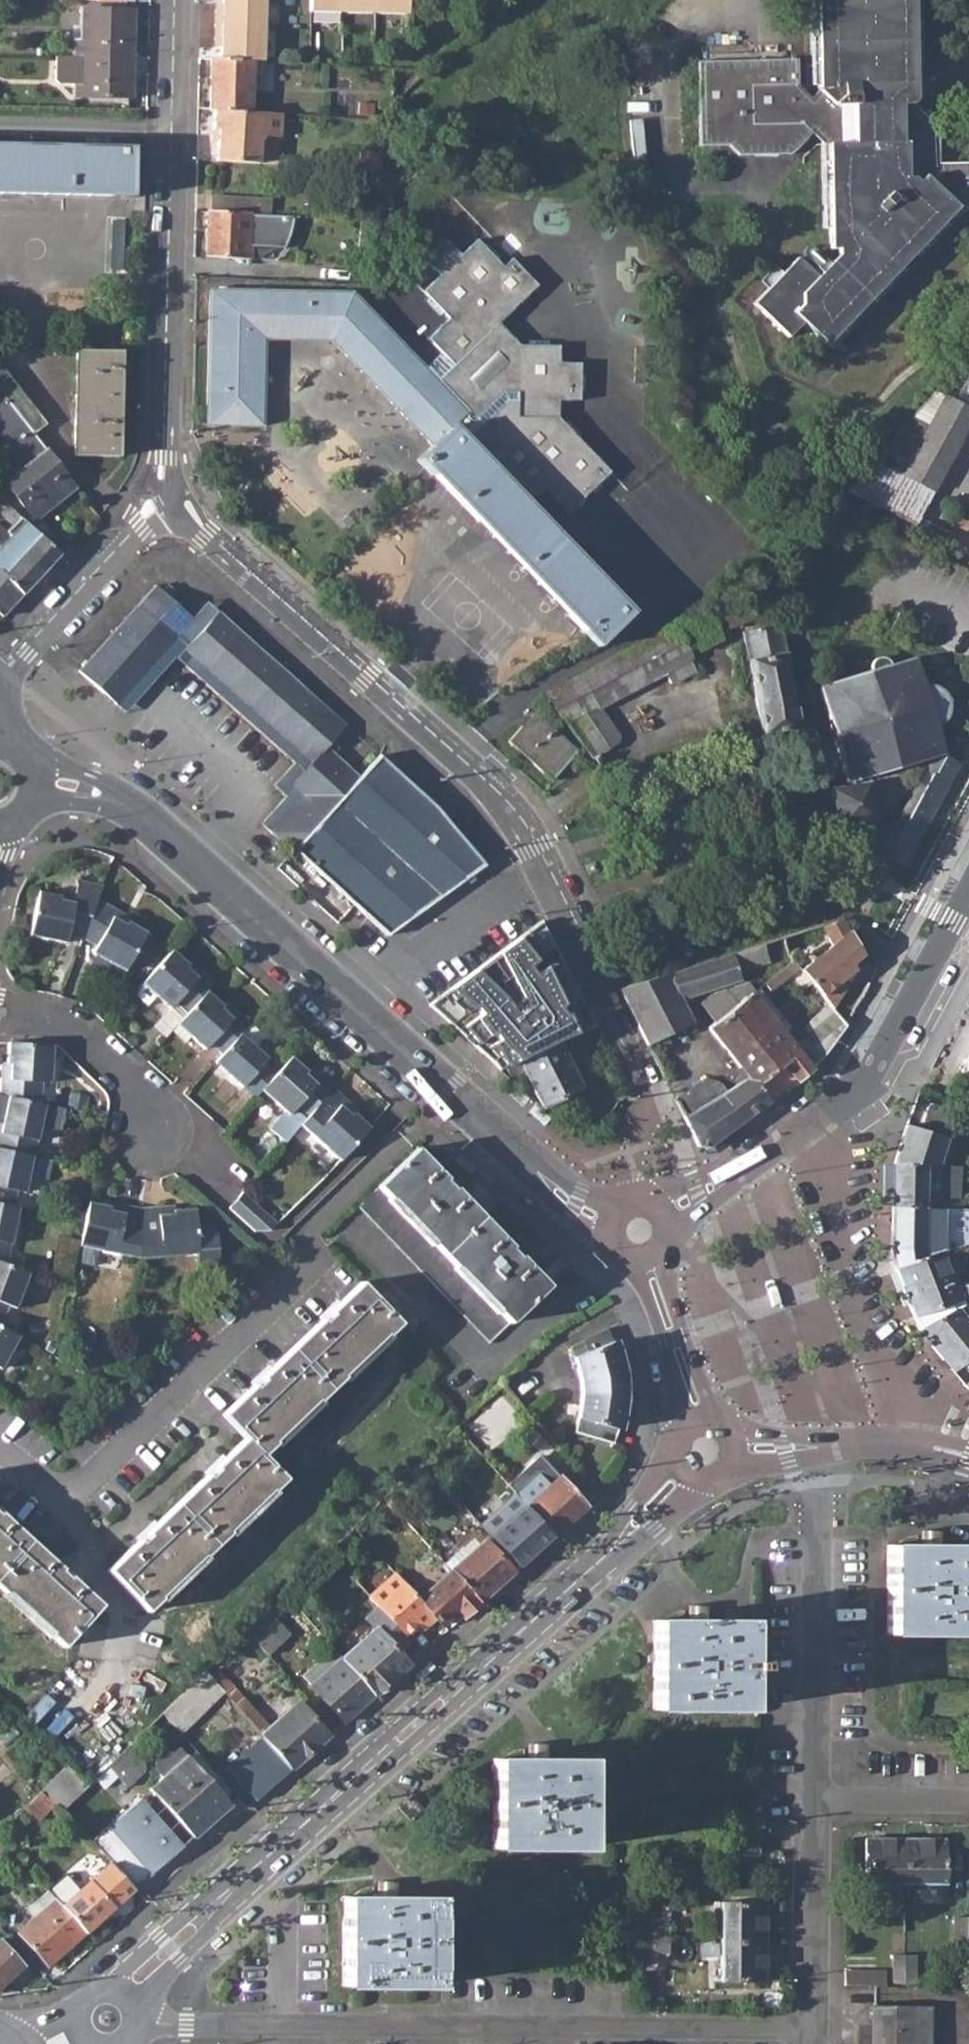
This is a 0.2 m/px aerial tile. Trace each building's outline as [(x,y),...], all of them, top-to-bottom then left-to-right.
[(214,28),(263,30),(264,0),(221,0),(221,14),(214,14),(214,28)] [(269,21),(280,22),(281,0),(269,0),(269,21)] [(342,17),(342,0),(310,0),(309,16),(342,17)] [(373,18),(373,0),(342,0),(342,17),(373,18)] [(373,18),(406,19),(407,0),(373,0),(373,18)] [(957,206),(964,206),(968,212),(968,162),(939,163),(938,118),(931,118),(914,102),(917,98),(916,82),(923,81),(922,0),(811,0),(812,64),(819,64),(820,88),(813,95),(798,83),(753,83),(753,122),(803,121),(811,130),(823,141),(824,227),(830,227),(830,247),(838,247),(838,252),(817,274),(796,255),(752,301),(787,335),(801,320),(826,343),(957,206)] [(80,58),(132,59),(133,11),(80,10),(80,58)] [(218,44),(219,62),(231,62),(253,63),(262,64),(263,30),(214,28),(213,44),(218,44)] [(80,58),(61,57),(60,80),(64,84),(79,84),(79,97),(131,98),(132,59),(80,58)] [(791,153),(811,130),(803,121),(753,122),(753,83),(798,83),(798,58),(698,61),(700,146),(731,145),(739,155),(791,153)] [(252,111),(253,63),(231,62),(219,62),(211,62),(209,109),(252,111)] [(252,111),(213,110),(212,128),(218,128),(217,141),(217,159),(260,161),(261,140),(267,135),(282,136),(283,111),(252,111)] [(129,197),(131,149),(0,145),(0,194),(129,197)] [(214,211),(257,213),(257,198),(210,196),(209,211),(214,211)] [(264,213),(270,213),(270,198),(257,198),(257,213),(264,213)] [(270,213),(264,213),(257,213),(214,211),(209,211),(207,211),(206,256),(262,258),(263,245),(298,246),(302,228),(303,214),(270,213)] [(441,353),(582,501),(611,474),(578,439),(581,435),(568,422),(565,425),(559,418),(559,402),(579,402),(579,391),(584,391),(585,376),(580,375),(580,364),(560,362),(560,347),(549,346),(550,342),(530,341),(529,345),(522,346),(500,322),(537,286),(512,260),(503,267),(497,261),(499,258),(486,244),(485,246),(478,240),(461,256),(446,239),(424,259),(441,275),(425,292),(449,318),(428,339),(441,353)] [(582,501),(441,353),(424,370),(351,294),(209,293),(206,426),(261,427),(263,338),(330,339),(432,447),(418,460),(596,647),(632,613),(529,505),(545,490),(569,514),(582,501)] [(75,458),(120,459),(122,358),(77,358),(75,458)] [(34,436),(46,426),(0,366),(0,393),(3,397),(34,436)] [(968,419),(968,408),(943,395),(926,424),(909,414),(878,450),(904,465),(900,472),(871,457),(843,488),(912,525),(968,419)] [(0,399),(0,410),(1,412),(0,413),(0,432),(29,471),(9,487),(35,521),(76,490),(34,436),(3,397),(0,399)] [(23,595),(60,555),(0,499),(0,516),(12,528),(6,535),(0,529),(0,574),(23,595)] [(968,548),(968,511),(954,541),(968,548)] [(0,574),(0,616),(2,618),(23,595),(0,574)] [(566,724),(593,757),(623,739),(597,706),(645,680),(653,692),(695,670),(687,650),(696,644),(701,653),(730,635),(725,627),(774,608),(767,584),(704,607),(546,693),(566,724)] [(104,695),(117,707),(193,620),(171,601),(176,594),(169,588),(163,594),(156,588),(80,674),(82,676),(95,688),(99,691),(104,695)] [(264,825),(273,832),(306,795),(294,784),(314,761),(246,703),(186,651),(219,614),(207,603),(193,620),(117,707),(127,715),(176,658),(296,762),(276,785),(289,796),(264,825)] [(348,724),(219,614),(186,651),(246,703),(314,761),(294,784),(306,795),(273,832),(295,851),(361,776),(328,747),(348,724)] [(744,630),(762,734),(773,732),(799,728),(781,624),(744,630)] [(933,759),(944,756),(946,755),(937,726),(942,721),(948,707),(946,698),(937,688),(925,684),(916,657),(891,665),(887,661),(880,660),(873,664),(872,670),(820,686),(830,723),(849,784),(933,759)] [(509,743),(551,780),(576,752),(533,714),(509,743)] [(295,851),(323,877),(394,807),(413,785),(381,754),(361,776),(295,851)] [(944,756),(933,759),(895,831),(879,822),(871,824),(860,845),(905,869),(960,765),(944,756)] [(853,827),(871,824),(879,822),(871,781),(831,789),(836,813),(839,830),(853,827)] [(323,877),(352,905),(438,810),(433,804),(417,788),(413,785),(394,807),(323,877)] [(438,810),(352,905),(385,935),(484,866),(438,810)] [(101,898),(106,885),(82,879),(78,898),(43,891),(34,930),(53,934),(52,939),(70,943),(71,936),(85,939),(87,933),(101,898)] [(119,951),(134,959),(149,931),(119,915),(121,909),(101,898),(87,933),(103,942),(99,950),(115,958),(119,951)] [(801,969),(825,1000),(831,1007),(849,982),(845,977),(853,971),(851,965),(863,955),(844,919),(823,925),(835,941),(801,969)] [(422,1004),(498,1071),(518,1061),(555,1042),(591,1027),(564,979),(538,923),(519,937),(422,1004)] [(683,998),(741,981),(738,971),(790,955),(784,937),(620,988),(662,1074),(677,1066),(669,1051),(663,1054),(656,1039),(693,1021),(683,998)] [(201,974),(174,950),(136,993),(149,1005),(157,996),(170,1009),(183,1020),(212,988),(217,982),(205,971),(201,974)] [(765,984),(772,992),(801,969),(795,961),(765,984)] [(703,1001),(717,1020),(751,994),(741,981),(703,1001)] [(239,1013),(212,988),(183,1020),(181,1021),(194,1034),(191,1037),(205,1050),(208,1047),(219,1057),(242,1033),(247,1028),(252,1022),(240,1011),(239,1013)] [(731,1053),(772,1021),(751,994),(717,1020),(710,1025),(731,1053)] [(825,1000),(797,1021),(801,1025),(785,1037),(810,1069),(823,1055),(844,1024),(831,1007),(825,1000)] [(183,1020),(170,1009),(154,1026),(166,1038),(173,1030),(181,1021),(183,1020)] [(194,1034),(181,1021),(173,1030),(186,1043),(191,1037),(194,1034)] [(772,1021),(731,1053),(733,1056),(775,1024),(772,1021)] [(266,1036),(252,1022),(247,1028),(242,1033),(257,1047),(266,1036)] [(755,1084),(782,1063),(797,1081),(806,1073),(810,1069),(785,1037),(775,1024),(733,1056),(749,1076),(755,1084)] [(257,1047),(242,1033),(219,1057),(211,1066),(224,1078),(220,1083),(234,1097),(239,1092),(250,1103),(264,1088),(277,1073),(265,1062),(269,1058),(257,1047)] [(518,1061),(541,1106),(578,1087),(555,1042),(518,1061)] [(10,1044),(6,1081),(2,1080),(0,1093),(0,1095),(8,1097),(40,1104),(42,1082),(47,1082),(48,1063),(43,1063),(44,1047),(10,1044)] [(291,1113),(303,1124),(334,1091),(321,1079),(317,1083),(291,1057),(277,1073),(264,1088),(277,1100),(273,1104),(287,1118),(291,1113)] [(769,1102),(792,1085),(797,1081),(782,1063),(755,1084),(769,1102)] [(698,1144),(709,1148),(769,1102),(755,1084),(749,1076),(727,1091),(685,1119),(698,1144)] [(685,1119),(727,1091),(722,1083),(704,1080),(675,1099),(685,1119)] [(531,1100),(515,1087),(512,1090),(510,1092),(527,1106),(531,1100)] [(331,1150),(344,1160),(370,1131),(342,1105),(345,1101),(334,1091),(303,1124),(300,1128),(328,1153),(331,1150)] [(8,1097),(0,1132),(0,1149),(29,1155),(34,1157),(41,1123),(36,1122),(40,1104),(8,1097)] [(923,1122),(947,1129),(951,1116),(927,1109),(923,1122)] [(894,1164),(936,1166),(944,1139),(905,1126),(894,1164)] [(16,1207),(20,1192),(26,1193),(30,1175),(47,1179),(51,1161),(34,1157),(29,1155),(0,1149),(0,1203),(16,1207)] [(359,1208),(489,1346),(548,1288),(417,1152),(359,1208)] [(475,1170),(458,1155),(452,1162),(469,1177),(472,1174),(475,1170)] [(893,1208),(959,1207),(964,1174),(938,1174),(936,1166),(894,1164),(893,1208)] [(228,1208),(255,1233),(267,1233),(278,1225),(242,1193),(228,1208)] [(99,1246),(138,1255),(142,1205),(124,1202),(123,1206),(91,1200),(83,1237),(100,1241),(99,1246)] [(11,1267),(20,1227),(14,1226),(19,1208),(16,1207),(0,1203),(0,1263),(11,1267)] [(142,1205),(138,1255),(181,1252),(181,1247),(198,1245),(199,1269),(218,1267),(216,1230),(209,1223),(196,1225),(195,1206),(160,1209),(160,1204),(142,1205)] [(895,1265),(968,1243),(968,1207),(959,1207),(893,1208),(892,1254),(895,1265)] [(748,1211),(735,1216),(750,1257),(763,1252),(748,1211)] [(913,1313),(959,1296),(954,1282),(946,1259),(955,1256),(958,1263),(968,1260),(968,1243),(895,1265),(910,1306),(913,1313)] [(779,1292),(799,1287),(789,1245),(769,1249),(779,1292)] [(7,1331),(16,1308),(20,1310),(28,1292),(22,1290),(29,1274),(11,1267),(0,1263),(0,1327),(7,1331)] [(968,1302),(968,1273),(954,1282),(959,1296),(913,1313),(919,1330),(968,1302)] [(102,1583),(141,1622),(153,1611),(151,1608),(195,1567),(197,1568),(223,1544),(221,1542),(264,1501),(266,1502),(278,1491),(255,1467),(267,1456),(265,1453),(309,1412),(311,1414),(337,1389),(335,1387),(378,1346),(380,1348),(393,1335),(354,1295),(324,1324),(326,1327),(318,1334),(316,1332),(255,1390),(258,1392),(249,1400),(247,1398),(217,1427),(239,1451),(209,1480),(211,1481),(203,1489),(201,1487),(141,1545),(143,1546),(134,1555),(133,1553),(102,1583)] [(968,1356),(968,1302),(919,1330),(952,1370),(968,1356)] [(0,1327),(0,1361),(6,1352),(1,1349),(11,1333),(7,1331),(0,1327)] [(585,1437),(612,1444),(619,1427),(620,1387),(614,1344),(606,1330),(570,1343),(576,1377),(574,1419),(589,1422),(585,1437)] [(526,1505),(554,1535),(588,1505),(541,1455),(509,1485),(526,1505)] [(411,1475),(420,1484),(431,1474),(422,1464),(411,1475)] [(514,1571),(554,1535),(526,1505),(486,1540),(514,1571)] [(55,1655),(94,1616),(64,1587),(62,1588),(54,1580),(55,1579),(0,1525),(0,1601),(1,1600),(44,1641),(43,1643),(55,1655)] [(887,1636),(968,1636),(968,1546),(942,1546),(942,1531),(923,1531),(924,1546),(888,1546),(887,1636)] [(452,1571),(479,1602),(514,1571),(486,1540),(452,1571)] [(435,1616),(443,1625),(458,1611),(463,1616),(479,1602),(452,1571),(420,1599),(435,1616)] [(380,1610),(403,1635),(417,1623),(421,1628),(435,1616),(420,1599),(395,1573),(369,1597),(378,1607),(380,1610)] [(247,1632),(269,1657),(292,1635),(277,1619),(293,1604),(285,1596),(271,1609),(247,1632)] [(655,1622),(653,1711),(753,1711),(753,1662),(743,1662),(743,1621),(708,1621),(708,1606),(691,1606),(690,1621),(655,1622)] [(403,1635),(380,1610),(378,1607),(366,1618),(374,1628),(341,1658),(374,1695),(409,1665),(398,1653),(410,1642),(403,1635)] [(305,1675),(313,1684),(341,1658),(333,1649),(305,1675)] [(374,1695),(341,1658),(313,1684),(312,1684),(345,1721),(374,1695)] [(194,1684),(213,1703),(223,1693),(205,1672),(194,1684)] [(183,1694),(202,1713),(213,1703),(194,1684),(183,1694)] [(172,1704),(191,1724),(202,1713),(183,1694),(172,1704)] [(263,1737),(291,1769),(329,1736),(299,1702),(269,1729),(241,1698),(234,1705),(263,1737)] [(162,1714),(180,1735),(191,1724),(172,1704),(162,1714)] [(251,1748),(280,1779),(291,1769),(263,1737),(251,1748)] [(148,1787),(192,1835),(229,1802),(178,1747),(172,1752),(164,1751),(154,1761),(154,1770),(160,1776),(148,1787)] [(492,1849),(582,1851),(583,1762),(546,1762),(546,1747),(527,1747),(527,1762),(493,1761),(492,1849)] [(108,1767),(130,1791),(145,1777),(147,1769),(127,1748),(108,1767)] [(239,1758),(268,1790),(280,1779),(251,1748),(239,1758)] [(228,1768),(256,1800),(268,1790),(239,1758),(228,1768)] [(95,1779),(105,1790),(115,1780),(105,1769),(95,1779)] [(53,1803),(62,1810),(75,1799),(55,1778),(40,1793),(53,1803)] [(36,1821),(53,1803),(40,1793),(24,1809),(36,1821)] [(400,1808),(412,1821),(424,1810),(412,1797),(400,1808)] [(138,1799),(91,1841),(102,1854),(134,1888),(137,1885),(181,1846),(138,1799)] [(9,1850),(0,1840),(0,1859),(9,1850)] [(869,1885),(907,1885),(908,1842),(870,1842),(869,1885)] [(907,1885),(947,1886),(947,1842),(908,1842),(907,1885)] [(54,1899),(62,1908),(85,1933),(126,1896),(103,1870),(80,1891),(65,1874),(47,1891),(54,1899)] [(344,1898),(343,1988),(433,1988),(433,1898),(396,1898),(397,1883),(378,1882),(378,1898),(344,1898)] [(18,1932),(48,1966),(85,1933),(62,1908),(54,1899),(18,1932)] [(721,1903),(721,1944),(764,1943),(764,1904),(721,1903)] [(968,1957),(968,1917),(957,1917),(957,1956),(968,1957)] [(643,1932),(642,1944),(669,1944),(669,1933),(643,1932)] [(24,1966),(1,1940),(0,1940),(0,1988),(24,1966)] [(721,1944),(720,1981),(763,1981),(764,1943),(721,1944)] [(642,1944),(642,1954),(668,1955),(669,1944),(642,1944)] [(892,1956),(892,1984),(904,1984),(905,1957),(892,1956)] [(905,1957),(904,1984),(915,1984),(915,1957),(905,1957)] [(846,1983),(874,1984),(887,1984),(887,1972),(846,1973),(846,1983)] [(874,2025),(874,2043),(931,2043),(931,2005),(874,2006),(874,2025)] [(874,2025),(861,2025),(861,2043),(874,2043),(874,2025)]
